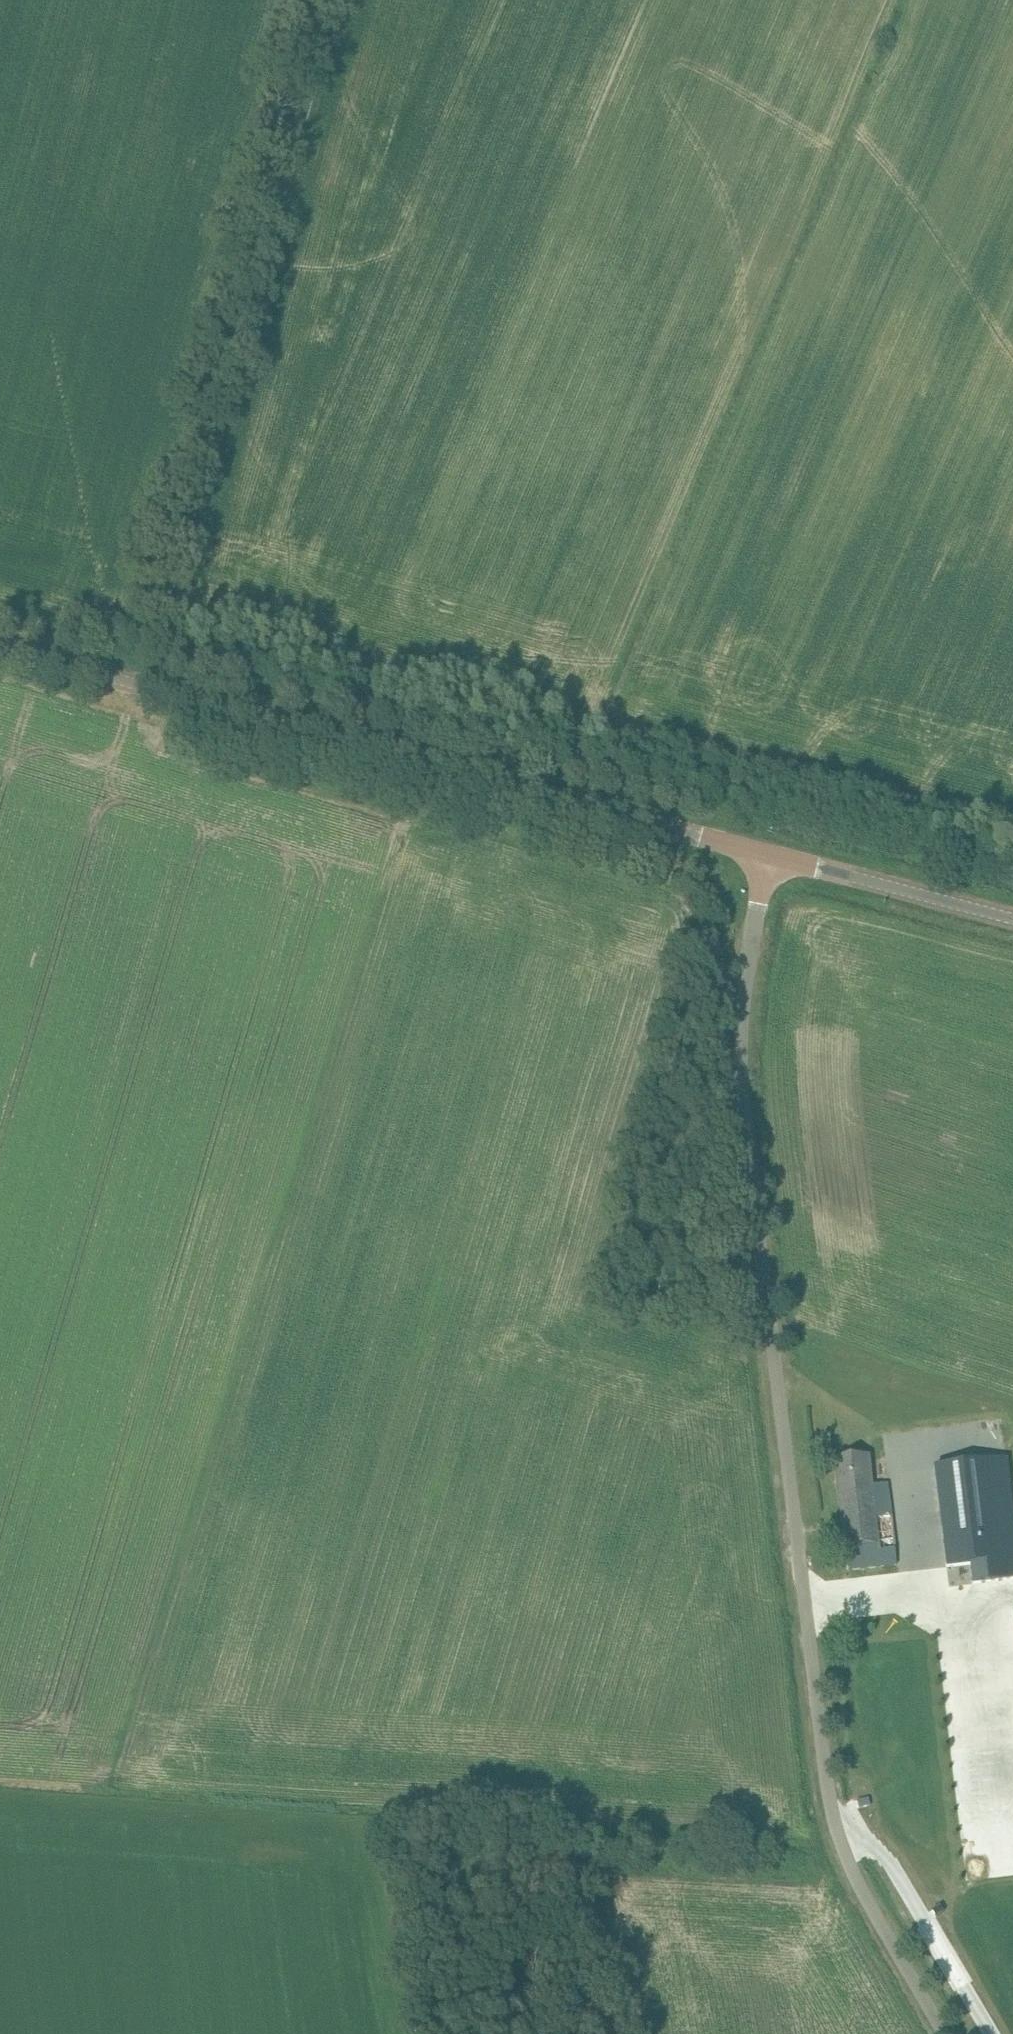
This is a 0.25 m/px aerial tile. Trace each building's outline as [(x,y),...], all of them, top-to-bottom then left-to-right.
[(878,1517),(901,1515),(896,1469),(880,1470),(877,1442),(863,1444),(859,1409),(826,1412),(831,1451),(832,1459),(852,1457),(853,1473),(849,1473),(852,1496),(875,1494),(878,1517)] [(935,1467),(947,1566),(971,1563),(973,1583),(1012,1578),(1012,1513),(1006,1458),(935,1467)] [(943,1912),(939,1905),(932,1909),(936,1916),(943,1912)]
